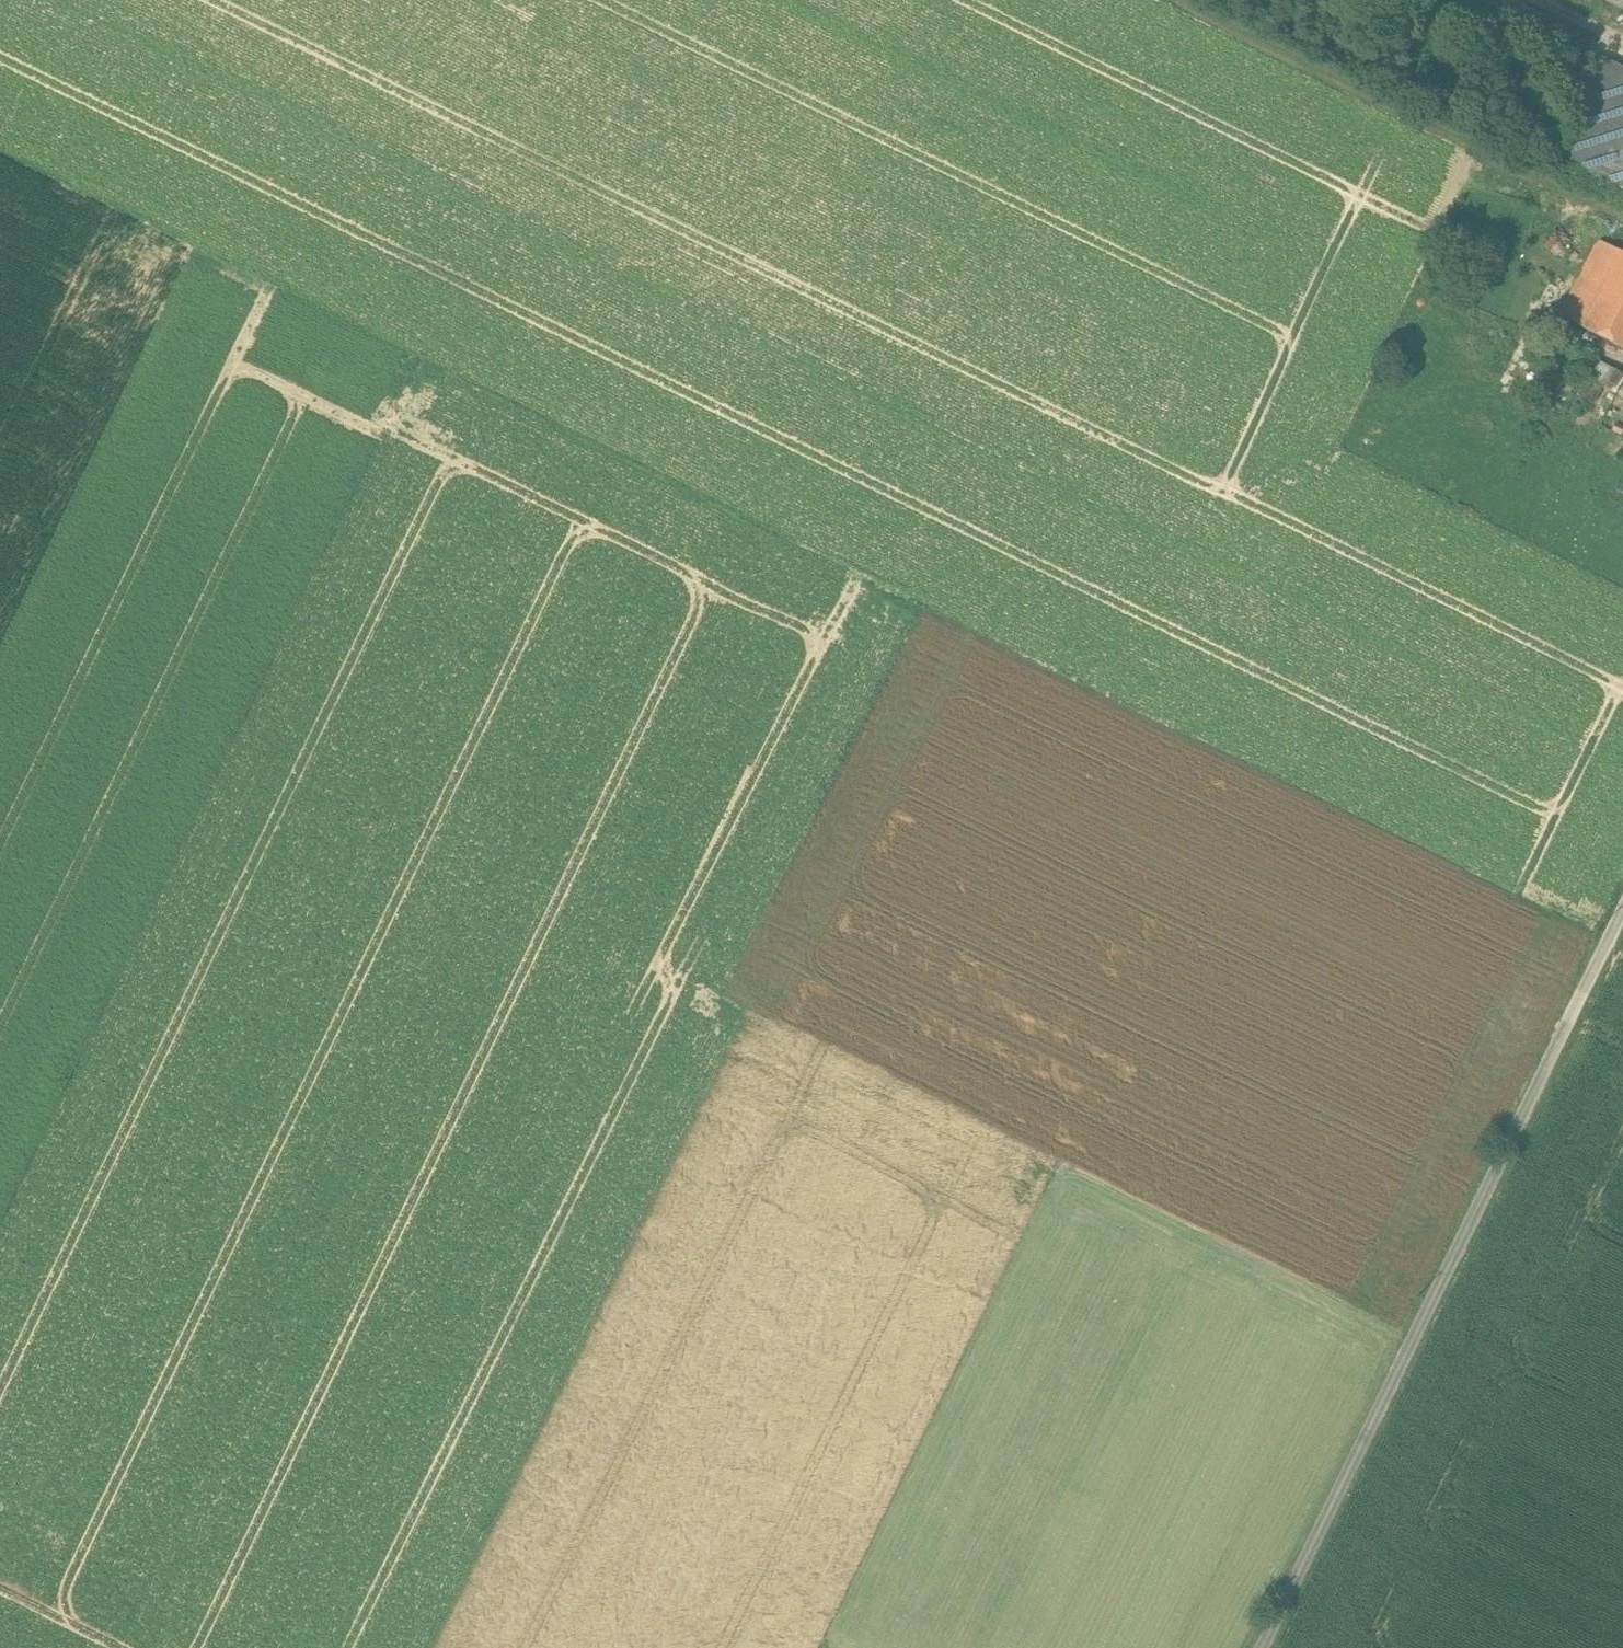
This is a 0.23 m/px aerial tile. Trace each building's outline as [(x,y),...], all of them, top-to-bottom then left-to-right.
[(1622,9),(1622,0),(1604,0),(1622,9)] [(1602,57),(1553,156),(1611,184),(1622,160),(1622,68),(1602,57)] [(1611,184),(1622,190),(1622,160),(1611,184)] [(1596,239),(1558,316),(1622,348),(1622,252),(1596,239)] [(1595,360),(1578,396),(1595,404),(1603,387),(1616,394),(1622,379),(1622,373),(1595,360)]
